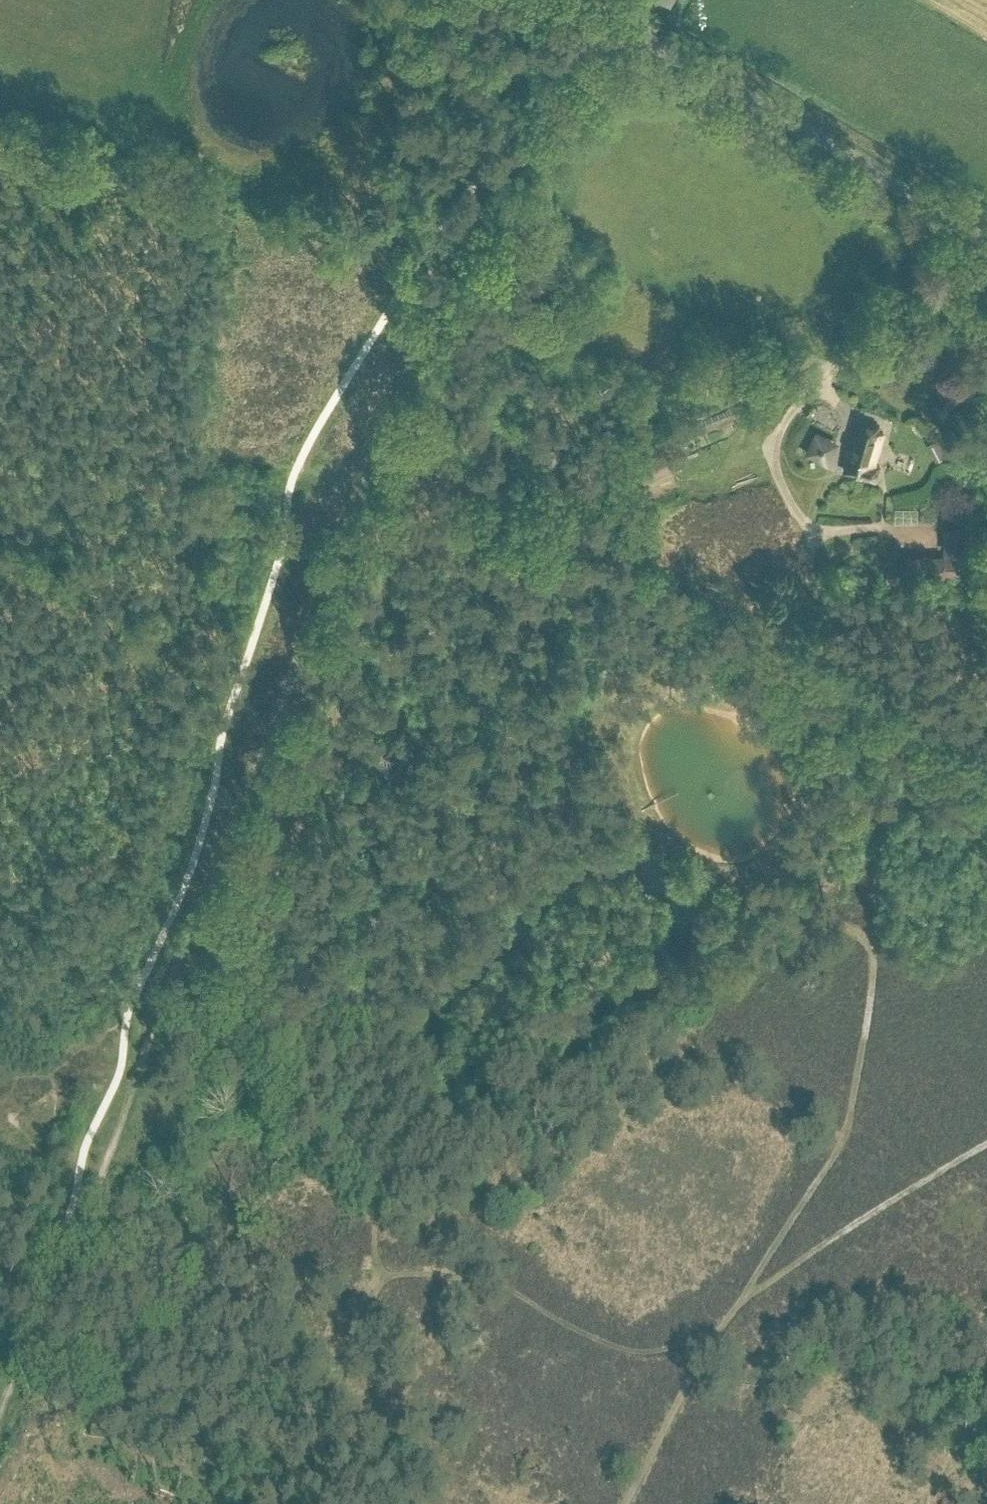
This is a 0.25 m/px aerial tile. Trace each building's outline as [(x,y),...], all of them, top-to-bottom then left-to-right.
[(857,418),(847,452),(849,452),(844,468),(873,477),(877,463),(872,462),(881,430),(876,429),(878,424),(857,418)] [(805,451),(824,461),(835,440),(814,431),(805,451)] [(903,575),(944,578),(944,571),(967,572),(969,527),(944,525),(943,554),(904,552),(903,575)]
